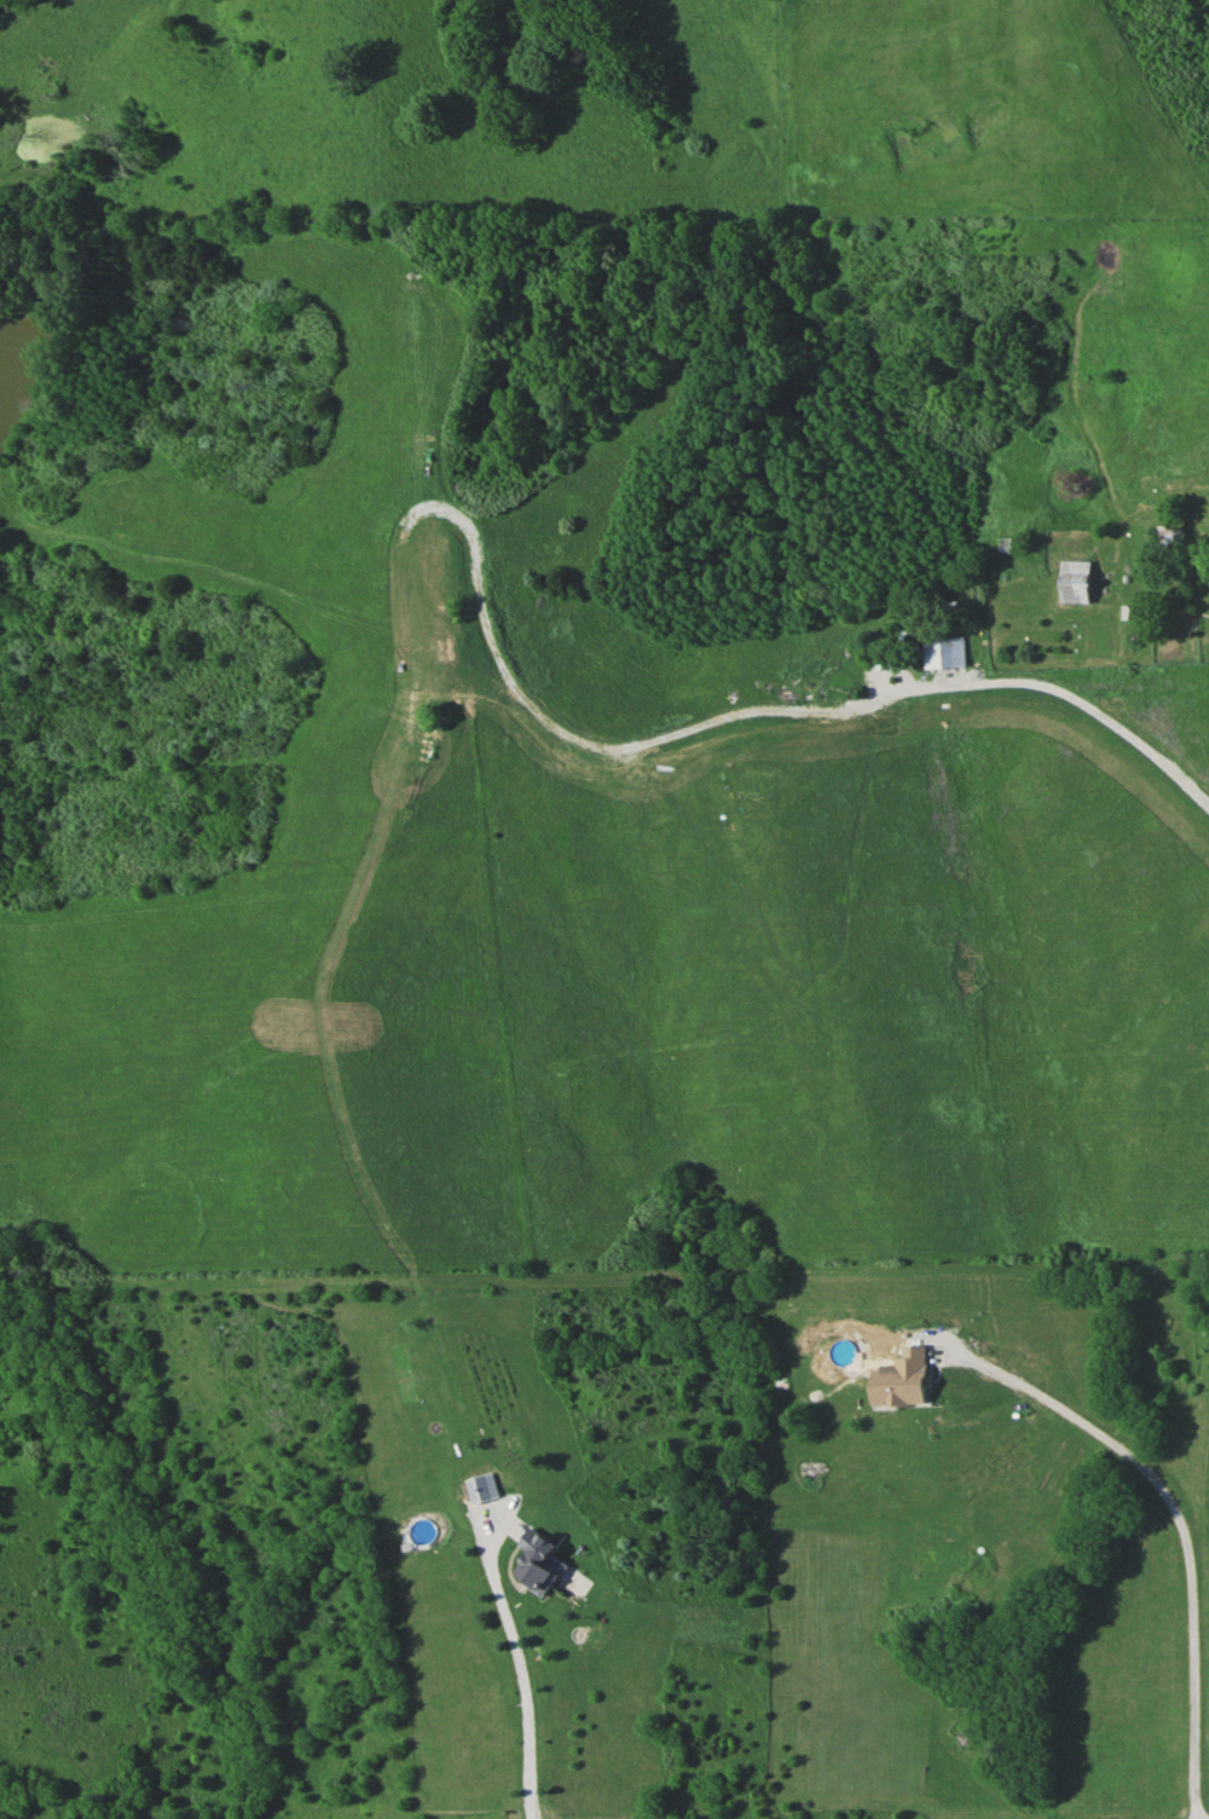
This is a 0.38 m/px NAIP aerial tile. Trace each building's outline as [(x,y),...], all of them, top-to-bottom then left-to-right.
[(1062,559),(1093,561),(1091,602),(1060,601),(1062,559)] [(924,669),(921,639),(961,636),(964,666),(924,669)] [(899,1345),(924,1345),(925,1404),(908,1404),(908,1409),(868,1409),(867,1369),(878,1369),(878,1364),(892,1364),(891,1359),(899,1359),(899,1345)] [(464,1480),(492,1472),(499,1496),(473,1505),(464,1480)] [(517,1546),(532,1525),(559,1544),(553,1554),(568,1566),(543,1600),(521,1584),(525,1578),(516,1572),(522,1563),(520,1560),(526,1552),(517,1546)]
